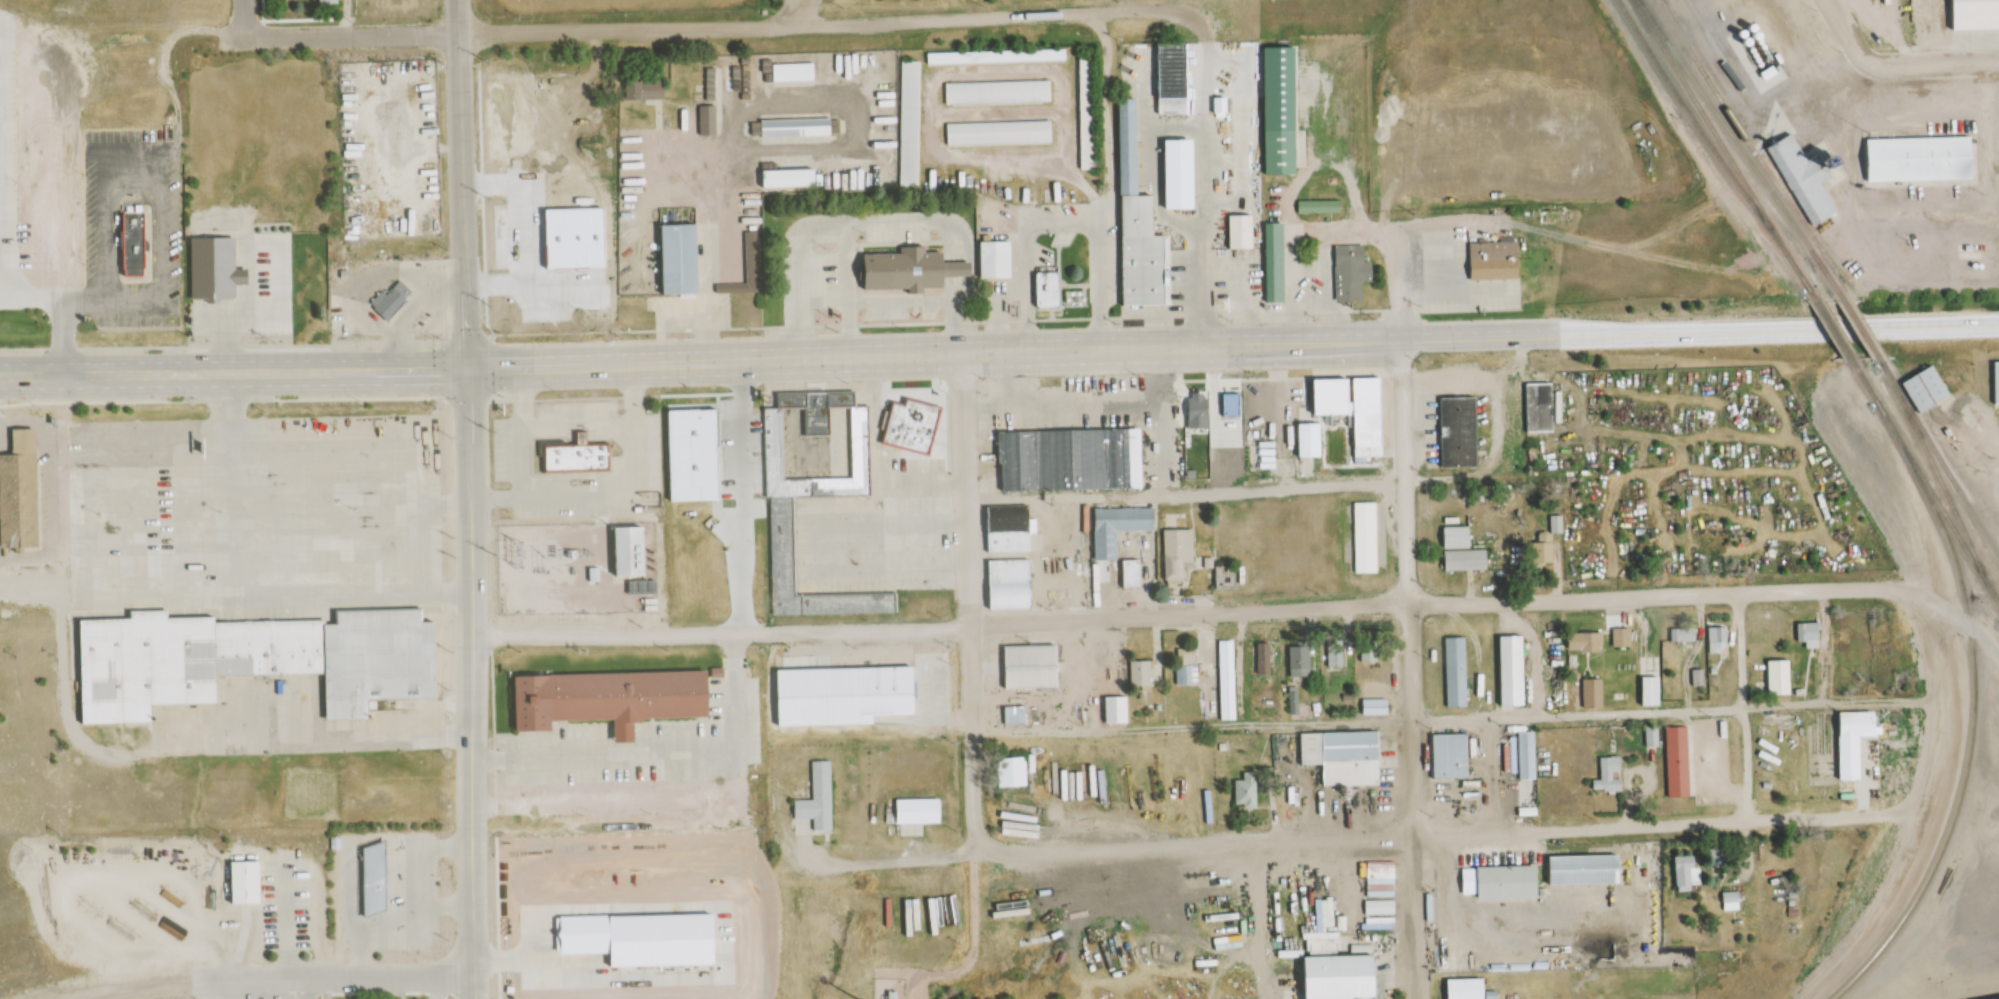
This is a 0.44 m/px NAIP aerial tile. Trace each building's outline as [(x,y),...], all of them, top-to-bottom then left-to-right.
[(1942,30),(1998,29),(1998,0),(1942,0),(1942,30)] [(1189,117),(1189,43),(1161,43),(1161,117),(1189,117)] [(1297,47),(1263,47),(1264,175),(1298,174),(1297,47)] [(1066,62),(1066,48),(927,52),(927,65),(1066,62)] [(1771,55),(1776,65),(1782,61),(1776,51),(1771,55)] [(1080,169),(1096,169),(1096,57),(1080,57),(1080,169)] [(920,61),(900,60),(900,186),(919,186),(920,61)] [(773,63),(773,81),(814,81),(814,63),(773,63)] [(1751,73),(1756,82),(1770,75),(1765,66),(1751,73)] [(628,78),(628,99),(665,99),(665,78),(628,78)] [(1050,80),(945,82),(946,104),(1050,102),(1050,80)] [(1121,99),(1122,305),(1170,305),(1170,235),(1157,235),(1157,195),(1139,195),(1139,99),(1121,99)] [(691,134),(715,134),(715,106),(691,106),(691,134)] [(759,119),(759,137),(831,136),(831,119),(759,119)] [(946,122),(946,146),(1052,145),(1052,121),(946,122)] [(1764,147),(1811,224),(1835,210),(1817,181),(1827,175),(1822,167),(1826,164),(1818,151),(1805,160),(1788,132),(1764,147)] [(1862,139),(1864,183),(1966,180),(1965,136),(1862,139)] [(1168,140),(1168,209),(1198,209),(1198,140),(1168,140)] [(817,169),(762,169),(763,188),(818,187),(817,169)] [(1297,201),(1297,213),(1341,213),(1341,201),(1297,201)] [(1255,214),(1229,214),(1229,249),(1255,249),(1255,214)] [(661,294),(701,294),(701,224),(661,224),(661,294)] [(763,293),(762,231),(744,232),(745,283),(717,283),(717,293),(763,293)] [(126,276),(147,276),(147,232),(126,232),(126,276)] [(239,300),(239,236),(194,236),(194,300),(239,300)] [(1521,241),(1472,242),(1472,279),(1522,278),(1521,241)] [(984,242),(984,275),(1012,275),(1012,242),(984,242)] [(866,253),(867,291),(948,289),(947,276),(976,275),(975,261),(949,262),(948,252),(928,253),(928,245),(901,246),(901,252),(866,253)] [(1373,281),(1373,260),(1367,260),(1366,245),(1335,246),(1336,301),(1363,301),(1363,282),(1373,281)] [(1960,245),(1960,253),(1970,253),(1970,246),(1960,245)] [(1036,271),(1036,308),(1060,308),(1060,271),(1036,271)] [(382,290),(370,303),(388,319),(408,298),(395,287),(387,295),(382,290)] [(1990,405),(1998,405),(1998,363),(1989,363),(1990,405)] [(1897,381),(1915,412),(1944,396),(1926,364),(1897,381)] [(1383,378),(1318,379),(1318,415),(1356,415),(1357,456),(1383,456),(1383,378)] [(1528,431),(1555,431),(1555,384),(1528,384),(1528,431)] [(771,617),(896,614),(895,594),(794,596),(792,497),(870,496),(869,407),(855,407),(855,393),(806,394),(807,436),(831,435),(831,407),(852,407),(853,477),(785,479),(783,408),(767,409),(771,617)] [(1209,428),(1209,395),(1190,395),(1190,428),(1209,428)] [(1478,467),(1478,398),(1440,398),(1440,467),(1478,467)] [(942,407),(909,400),(907,406),(893,403),(884,444),(932,455),(942,407)] [(13,428),(14,448),(37,448),(36,428),(13,428)] [(1936,432),(1939,437),(1946,434),(1943,428),(1936,432)] [(1145,488),(1144,429),(999,432),(1000,491),(1145,488)] [(579,432),(579,446),(588,445),(588,432),(579,432)] [(1223,440),(1208,440),(1209,458),(1224,458),(1223,440)] [(546,446),(546,471),(608,470),(607,445),(588,445),(579,446),(546,446)] [(38,547),(37,448),(14,448),(14,455),(0,455),(0,548),(38,547)] [(666,494),(667,523),(680,522),(679,494),(666,494)] [(1378,502),(1355,502),(1356,573),(1378,573),(1378,502)] [(991,552),(1031,552),(1031,506),(990,506),(991,552)] [(1096,559),(1118,560),(1119,530),(1157,531),(1157,519),(1124,519),(1124,520),(1097,519),(1096,559)] [(1443,526),(1443,548),(1473,548),(1473,526),(1443,526)] [(614,528),(615,578),(645,577),(644,528),(614,528)] [(1165,530),(1166,582),(1186,581),(1186,567),(1195,567),(1194,529),(1165,530)] [(1490,569),(1490,551),(1445,551),(1445,569),(1490,569)] [(1033,609),(1032,559),(989,560),(989,610),(1033,609)] [(1141,588),(1141,560),(1125,560),(1125,588),(1141,588)] [(1237,566),(1217,566),(1217,587),(1237,587),(1237,566)] [(327,624),(328,673),(329,721),(371,720),(371,700),(440,698),(439,622),(425,622),(425,610),(342,612),(342,623),(327,624)] [(219,622),(327,621),(327,624),(328,673),(220,674),(220,704),(155,705),(155,723),(85,724),(84,619),(135,619),(135,611),(170,611),(171,618),(219,618),(219,622)] [(1807,648),(1823,648),(1823,624),(1798,624),(1798,642),(1807,642),(1807,648)] [(1614,628),(1614,648),(1634,648),(1634,628),(1614,628)] [(1700,628),(1673,628),(1673,641),(1700,641),(1700,628)] [(1711,653),(1728,653),(1728,628),(1711,628),(1711,653)] [(1605,653),(1605,633),(1582,633),(1582,653),(1605,653)] [(1468,638),(1448,638),(1449,707),(1469,707),(1468,638)] [(1221,640),(1222,720),(1237,720),(1236,640),(1221,640)] [(1271,674),(1271,643),(1258,643),(1258,674),(1271,674)] [(1061,688),(1060,645),(1006,646),(1006,689),(1061,688)] [(1331,668),(1345,667),(1345,646),(1331,646),(1331,668)] [(1313,647),(1292,647),(1292,676),(1313,676),(1313,647)] [(1198,649),(1178,649),(1178,664),(1198,664),(1198,649)] [(1152,661),(1132,661),(1132,686),(1152,686),(1152,661)] [(1772,696),(1794,696),(1794,661),(1772,661),(1772,696)] [(1199,684),(1199,666),(1178,666),(1178,684),(1199,684)] [(1705,686),(1705,670),(1693,670),(1693,686),(1705,686)] [(515,676),(710,672),(711,717),(638,718),(619,719),(552,720),(552,731),(517,731),(515,676)] [(1664,677),(1645,677),(1645,706),(1664,706),(1664,677)] [(1606,709),(1605,679),(1585,679),(1586,709),(1606,709)] [(1390,696),(1387,696),(1387,685),(1369,685),(1369,698),(1363,698),(1363,715),(1390,715),(1390,696)] [(1130,697),(1105,697),(1105,723),(1130,723),(1130,697)] [(1005,707),(1005,725),(1027,725),(1027,707),(1005,707)] [(1866,781),(1867,737),(1881,738),(1882,713),(1844,712),(1843,781),(1866,781)] [(638,718),(639,741),(619,741),(619,719),(638,718)] [(1691,727),(1670,727),(1670,796),(1691,796),(1691,727)] [(1538,779),(1538,731),(1520,731),(1520,779),(1538,779)] [(1327,786),(1384,786),(1384,732),(1304,732),(1304,765),(1327,765),(1327,786)] [(1472,734),(1437,734),(1437,778),(1472,778),(1472,734)] [(1625,791),(1626,758),(1603,757),(1602,779),(1594,779),(1594,791),(1625,791)] [(1000,787),(1028,787),(1028,758),(1000,758),(1000,787)] [(808,759),(809,800),(792,801),(793,819),(800,819),(811,819),(812,831),(832,830),(830,759),(808,759)] [(1245,779),(1236,780),(1237,808),(1260,807),(1259,771),(1244,772),(1245,779)] [(895,800),(896,825),(941,824),(940,799),(895,800)] [(328,835),(328,849),(338,848),(338,835),(328,835)] [(364,847),(386,840),(388,909),(366,917),(364,847)] [(1555,884),(1625,884),(1624,855),(1554,856),(1555,884)] [(1703,888),(1702,855),(1676,856),(1677,889),(1703,888)] [(227,862),(229,904),(257,903),(256,861),(227,862)] [(1543,897),(1543,866),(1465,867),(1465,898),(1543,897)] [(1725,910),(1740,910),(1740,893),(1725,893),(1725,910)] [(1343,932),(1305,932),(1305,949),(1343,949),(1343,932)] [(1383,957),(1305,957),(1305,998),(1384,998),(1383,957)] [(1452,998),(1499,998),(1499,993),(1489,993),(1489,979),(1452,979),(1452,998)]
